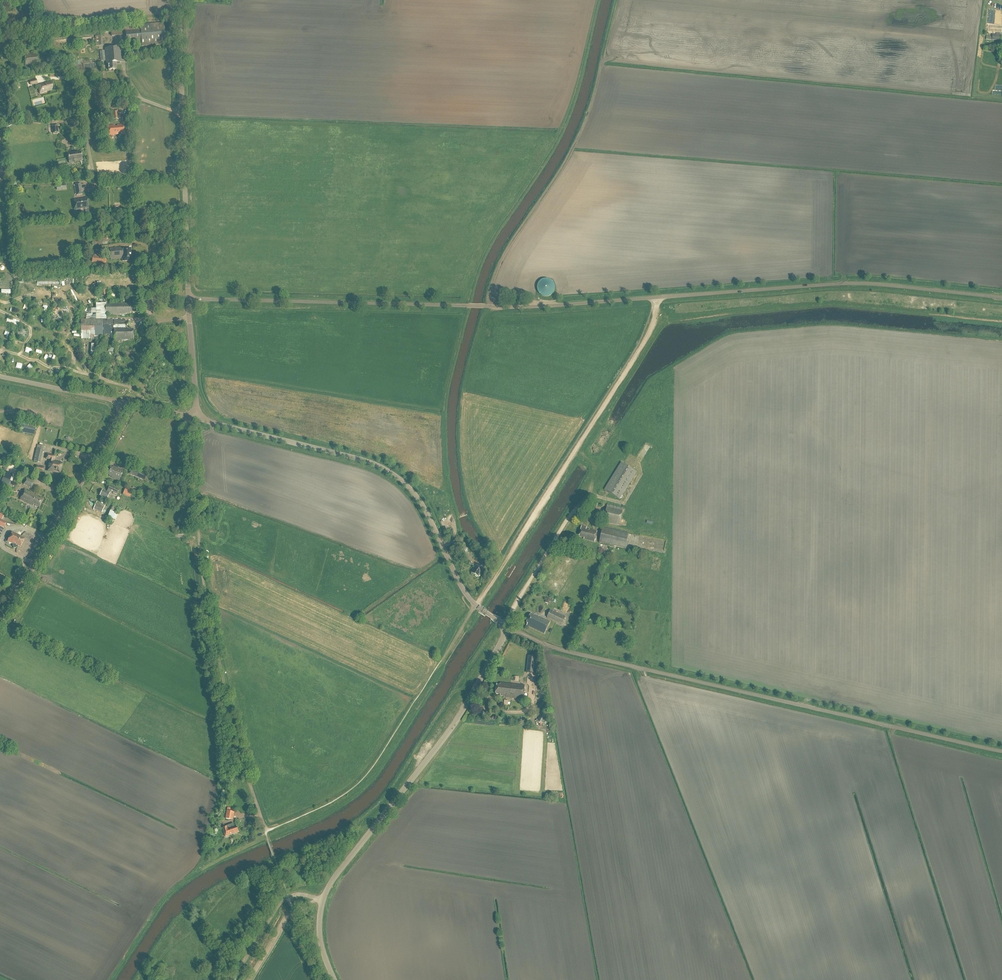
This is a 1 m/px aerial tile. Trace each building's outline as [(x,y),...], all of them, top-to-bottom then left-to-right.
[(125,26),(126,43),(141,42),(142,46),(166,45),(164,23),(140,25),(139,22),(136,22),(136,25),(125,26)] [(103,46),(102,36),(95,36),(96,46),(103,46)] [(107,64),(108,71),(116,70),(115,64),(122,63),(120,47),(105,49),(107,64)] [(39,62),(38,56),(35,56),(35,54),(25,55),(26,65),(36,65),(35,63),(39,62)] [(53,89),(51,82),(38,86),(40,94),(51,91),(51,89),(53,89)] [(122,127),(122,125),(118,125),(118,127),(115,127),(114,126),(108,126),(109,136),(125,134),(124,127),(122,127)] [(67,155),(68,162),(73,161),(73,162),(82,160),(80,152),(67,155)] [(75,200),(76,210),(89,208),(88,199),(75,200)] [(96,238),(96,236),(92,236),(93,246),(103,246),(102,238),(96,238)] [(111,260),(123,259),(123,261),(132,261),(131,249),(123,249),(123,247),(110,249),(111,260)] [(91,265),(105,267),(107,258),(93,255),(91,265)] [(539,294),(541,296),(544,297),(547,297),(550,296),(553,294),(555,292),(556,289),(555,286),(554,283),(552,280),(549,279),(546,279),(543,279),(540,281),(539,283),(537,285),(537,288),(538,291),(539,294)] [(106,303),(106,316),(120,316),(121,315),(126,315),(126,314),(130,314),(130,313),(136,313),(136,305),(131,305),(130,304),(122,304),(122,303),(106,303)] [(54,323),(60,319),(61,320),(65,317),(61,312),(57,316),(55,314),(52,316),(53,318),(51,320),(54,323)] [(102,335),(102,330),(102,320),(86,320),(81,320),(81,335),(102,335)] [(106,320),(102,320),(102,330),(114,330),(114,328),(125,327),(125,320),(106,320)] [(125,327),(114,328),(114,330),(114,341),(121,341),(121,340),(126,340),(127,340),(134,339),(133,329),(128,329),(125,329),(125,327)] [(33,461),(40,463),(42,450),(36,449),(33,461)] [(643,450),(642,452),(641,452),(639,458),(645,461),(649,453),(643,450)] [(46,459),(49,460),(47,471),(60,474),(62,463),(53,462),(54,456),(47,455),(46,459)] [(604,490),(619,499),(636,472),(621,462),(604,490)] [(41,467),(39,467),(39,466),(36,466),(34,472),(43,474),(44,467),(41,467)] [(114,467),(114,468),(111,467),(108,474),(110,475),(110,476),(113,477),(113,478),(120,481),(124,471),(114,467)] [(143,475),(131,470),(129,475),(142,480),(143,475)] [(26,478),(23,484),(32,489),(35,482),(26,478)] [(103,490),(100,495),(107,499),(110,493),(109,493),(110,492),(117,495),(119,489),(109,485),(106,492),(103,490)] [(31,505),(31,504),(39,508),(43,499),(24,490),(19,500),(31,505)] [(96,502),(93,509),(101,513),(105,506),(96,502)] [(603,523),(619,526),(623,508),(607,505),(603,523)] [(108,517),(116,521),(118,514),(110,511),(108,517)] [(583,539),(583,540),(594,543),(597,532),(589,531),(588,532),(586,531),(586,528),(581,527),(579,537),(583,539)] [(598,543),(625,549),(628,533),(602,527),(598,543)] [(14,548),(15,548),(16,548),(16,547),(17,546),(20,547),(24,539),(20,537),(12,532),(7,542),(12,544),(13,544),(13,545),(12,546),(13,547),(14,548)] [(471,573),(479,578),(483,571),(476,566),(471,573)] [(550,610),(546,618),(561,625),(565,617),(550,610)] [(530,615),(526,623),(534,627),(533,629),(544,635),(550,623),(539,617),(538,619),(530,615)] [(528,656),(526,673),(534,673),(536,657),(528,656)] [(505,698),(523,700),(525,686),(500,683),(500,686),(496,685),(495,694),(500,695),(499,696),(505,697),(505,698)] [(538,722),(542,724),(546,714),(541,712),(538,722)] [(226,819),(234,820),(235,812),(228,811),(226,819)] [(222,828),(225,837),(239,832),(237,826),(228,829),(227,827),(226,825),(222,827),(222,828)]
